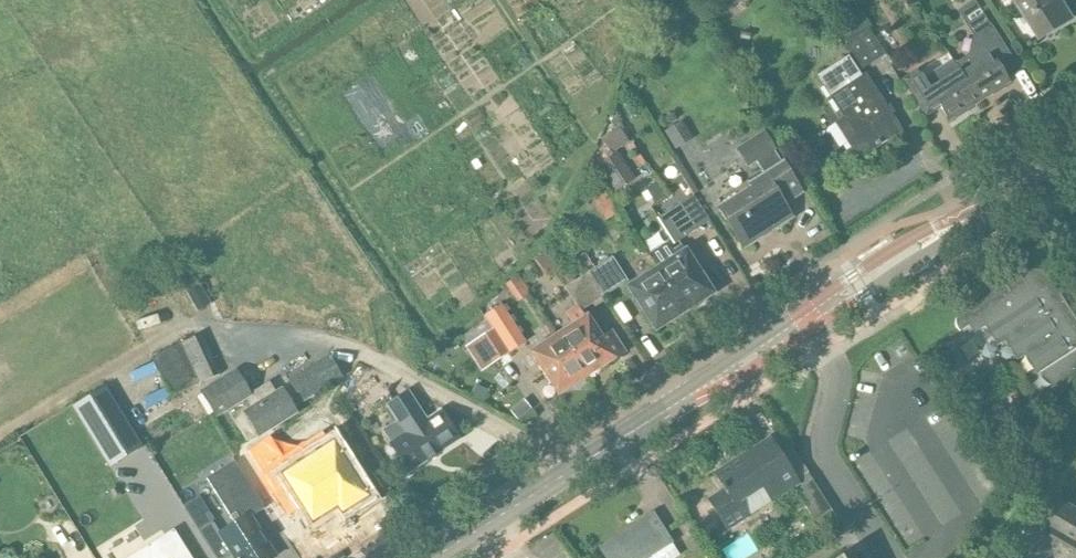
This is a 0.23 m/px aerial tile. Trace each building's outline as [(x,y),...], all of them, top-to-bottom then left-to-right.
[(654,2),(661,9),(670,1),(669,0),(656,0),(654,2)] [(847,43),(864,68),(887,53),(879,40),(878,41),(859,12),(854,0),(838,0),(834,3),(845,20),(832,29),(847,43)] [(1026,22),(1038,40),(1071,19),(1059,0),(1019,0),(1014,3),(1026,22)] [(983,46),(957,63),(981,100),(1009,82),(1000,68),(1013,59),(992,25),(985,15),(971,24),(977,35),(982,43),(981,43),(983,46)] [(918,72),(904,81),(911,91),(914,96),(926,115),(940,106),(949,120),(981,100),(957,63),(955,64),(953,60),(923,80),(918,72)] [(817,137),(841,176),(842,175),(842,174),(892,142),(893,143),(894,142),(878,117),(896,106),(897,107),(898,106),(880,79),(879,79),(880,80),(841,105),(841,104),(839,105),(848,119),(819,138),(818,137),(817,137)] [(616,193),(626,186),(636,180),(618,151),(630,142),(628,138),(621,130),(624,128),(613,112),(609,120),(615,129),(602,138),(609,150),(604,154),(607,159),(599,165),(616,193)] [(742,195),(719,210),(729,227),(741,245),(770,227),(773,231),(793,219),(784,205),(802,194),(790,175),(782,163),(775,152),(776,151),(764,131),(735,149),(748,168),(756,163),(764,174),(739,190),(742,195)] [(593,200),(606,221),(619,213),(606,192),(593,200)] [(679,204),(695,230),(710,220),(695,195),(694,194),(679,204)] [(674,244),(695,230),(679,204),(658,217),(674,244)] [(675,293),(701,276),(683,248),(675,252),(668,241),(653,251),(663,267),(660,269),(675,293)] [(592,273),(590,275),(604,297),(628,282),(614,259),(597,270),(587,256),(582,259),(592,273)] [(629,288),(644,311),(656,330),(686,310),(675,293),(660,269),(629,288)] [(957,328),(959,332),(974,322),(979,330),(987,326),(999,345),(1007,340),(1019,360),(1026,355),(1039,375),(1040,374),(1052,385),(1051,393),(1057,403),(1075,373),(1075,320),(1052,282),(1050,283),(1046,276),(1043,273),(1038,271),(1033,270),(1028,272),(1021,277),(1020,275),(961,313),(957,317),(955,323),(957,328)] [(581,312),(592,305),(578,282),(569,271),(559,279),(567,289),(577,305),(567,311),(575,324),(559,334),(574,358),(610,335),(609,333),(601,338),(587,318),(585,318),(581,312)] [(590,275),(578,282),(592,305),(604,297),(590,275)] [(675,293),(686,310),(712,294),(701,276),(675,293)] [(517,277),(506,286),(518,303),(529,295),(517,277)] [(212,304),(201,285),(187,293),(198,312),(212,304)] [(508,354),(520,347),(499,314),(488,321),(494,329),(493,330),(508,354)] [(493,364),(508,354),(493,330),(478,340),(493,364)] [(610,335),(574,358),(586,376),(624,352),(611,331),(609,333),(610,335)] [(202,334),(152,357),(171,397),(199,384),(220,375),(211,356),(203,337),(202,334)] [(531,352),(546,376),(574,358),(559,334),(531,352)] [(917,363),(924,374),(935,367),(928,356),(917,363)] [(304,402),(340,378),(326,358),(291,382),(304,402)] [(574,358),(546,376),(558,394),(586,376),(574,358)] [(503,371),(494,379),(504,390),(512,382),(503,371)] [(204,394),(206,398),(217,417),(228,410),(247,440),(258,434),(258,435),(296,412),(283,392),(277,396),(270,385),(251,397),(237,374),(204,394)] [(106,386),(72,407),(110,468),(144,447),(106,386)] [(387,405),(397,421),(382,431),(391,444),(391,445),(409,473),(460,439),(441,411),(428,420),(409,390),(387,405)] [(526,405),(517,416),(523,420),(531,409),(526,405)] [(727,529),(778,497),(799,484),(770,440),(768,441),(771,445),(742,463),(739,459),(715,475),(722,486),(721,487),(724,492),(710,502),(727,529)] [(287,460),(268,472),(288,504),(300,496),(318,527),(345,510),(350,518),(372,504),(340,450),(297,475),(287,460)] [(234,557),(265,557),(273,553),(250,518),(265,509),(253,490),(235,463),(207,481),(235,526),(220,535),(234,557)] [(795,491),(814,521),(826,539),(843,529),(812,480),(795,491)] [(1053,497),(1035,528),(1075,552),(1075,511),(1053,497)] [(671,543),(653,514),(629,530),(633,537),(626,541),(624,539),(603,552),(607,557),(647,557),(671,543)] [(129,557),(191,557),(174,530),(129,557)] [(213,531),(203,537),(216,557),(227,557),(230,557),(213,531)]
